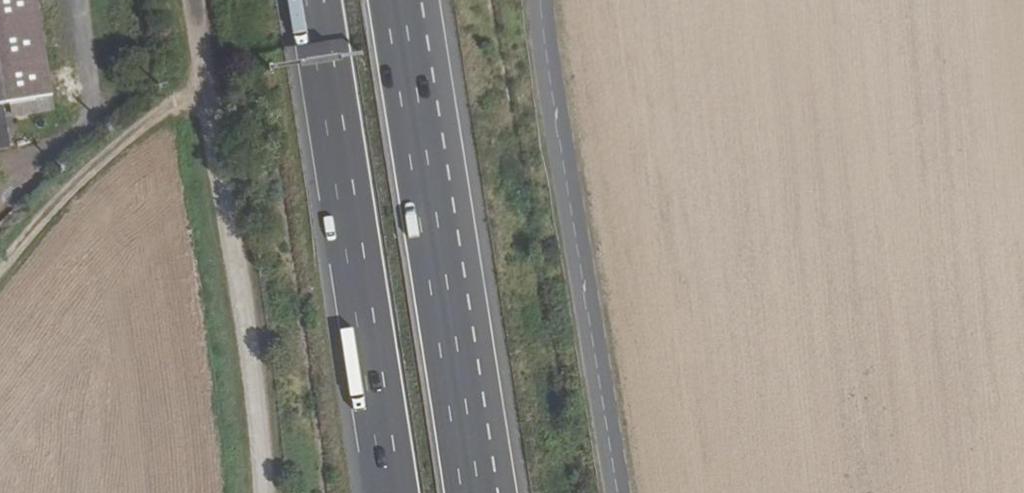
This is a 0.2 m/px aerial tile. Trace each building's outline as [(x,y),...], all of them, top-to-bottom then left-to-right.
[(28,100),(50,96),(33,0),(0,0),(0,105),(28,100)] [(54,112),(50,96),(28,100),(30,116),(54,112)]
